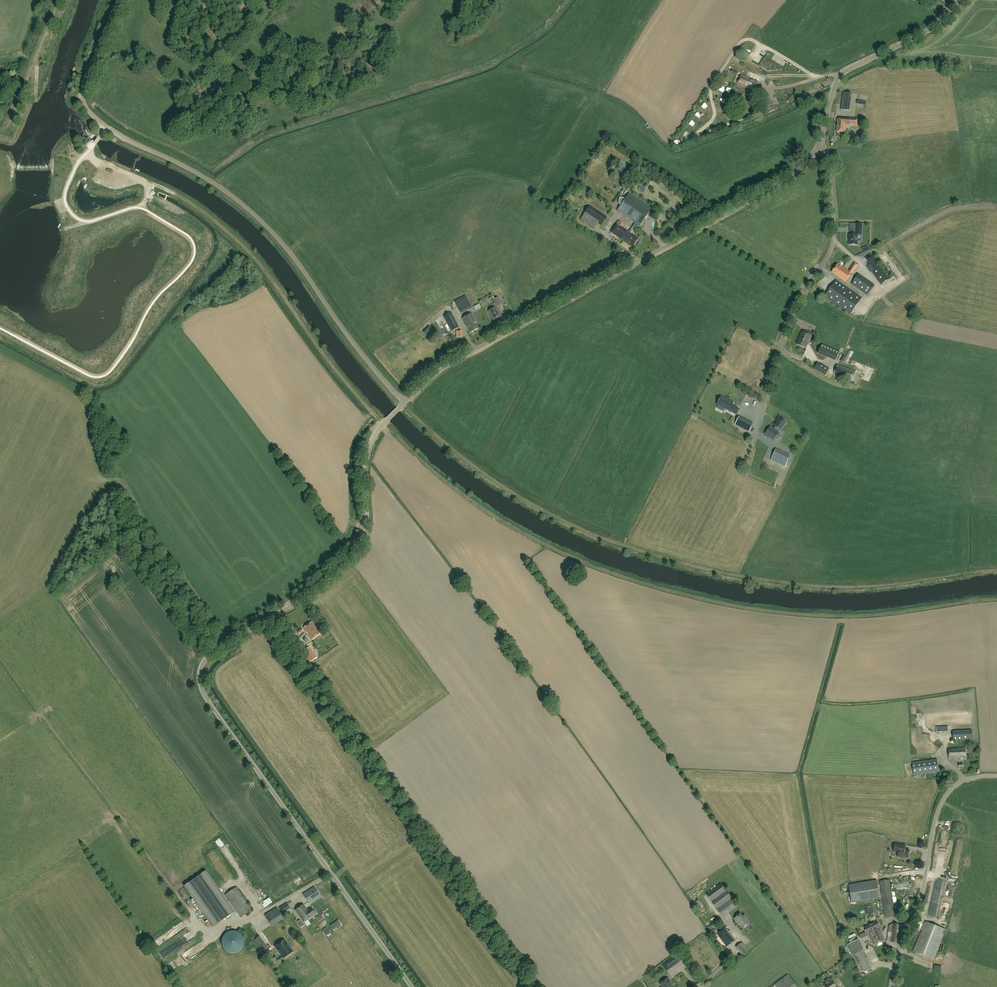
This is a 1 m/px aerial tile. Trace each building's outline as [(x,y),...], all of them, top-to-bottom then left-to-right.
[(741,54),(747,48),(742,44),(737,51),(741,54)] [(737,84),(746,88),(747,88),(751,79),(749,78),(741,75),(737,84)] [(758,82),(751,79),(747,88),(746,88),(754,91),(758,82)] [(849,111),(852,93),(844,92),(841,109),(849,111)] [(767,113),(770,112),(775,110),(770,95),(764,98),(768,107),(765,108),(767,113)] [(846,125),(846,120),(837,119),(837,132),(845,132),(846,125)] [(621,205),(617,211),(639,226),(645,217),(647,218),(648,214),(651,209),(629,193),(625,198),(619,198),(618,203),(621,205)] [(576,215),(580,209),(572,203),(573,202),(566,197),(561,204),(576,215)] [(601,226),(607,217),(589,206),(580,219),(594,228),(597,224),(601,226)] [(611,232),(622,239),(627,231),(621,227),(623,224),(619,221),(611,232)] [(861,235),(862,230),(856,229),(855,235),(849,235),(849,238),(849,245),(857,245),(858,235),(861,235)] [(638,239),(627,231),(622,239),(632,247),(638,239)] [(873,256),(867,260),(870,264),(867,266),(871,272),(872,271),(881,284),(889,279),(880,266),(873,256)] [(846,282),(858,265),(855,262),(848,271),(837,264),(832,272),(846,282)] [(868,296),(875,285),(859,274),(851,284),(868,296)] [(850,314),(862,298),(836,280),(825,296),(850,314)] [(461,313),(472,308),(466,295),(455,301),(461,313)] [(494,320),(501,316),(497,307),(497,306),(495,303),(491,304),(493,308),(489,311),(494,320)] [(452,331),(459,327),(451,312),(444,316),(452,331)] [(470,332),(479,328),(475,321),(476,321),(472,313),(462,318),(466,326),(467,326),(470,332)] [(429,324),(424,331),(427,334),(433,327),(429,324)] [(806,348),(811,335),(802,332),(797,344),(806,348)] [(836,361),(840,351),(822,344),(818,354),(836,361)] [(848,363),(853,352),(849,350),(844,361),(848,363)] [(825,375),(829,369),(821,364),(820,365),(818,363),(815,368),(817,370),(825,375)] [(851,382),(856,372),(838,365),(834,375),(851,382)] [(719,406),(725,409),(726,408),(726,409),(736,414),(739,408),(732,405),(733,403),(726,399),(725,401),(721,398),(720,400),(719,401),(720,401),(718,404),(719,405),(719,406)] [(780,416),(776,421),(777,422),(776,423),(777,424),(775,426),(776,427),(774,429),(770,427),(765,434),(769,437),(771,434),(776,437),(779,433),(781,430),(786,423),(784,421),(785,420),(780,416)] [(746,422),(739,418),(735,424),(749,432),(751,428),(744,425),(746,422)] [(786,467),(790,455),(776,449),(774,454),(771,460),(786,467)] [(312,639),(321,633),(312,621),(303,628),(312,639)] [(309,647),(302,652),(310,662),(317,658),(309,647)] [(953,741),(972,740),(972,730),(953,731),(953,741)] [(939,739),(929,749),(934,754),(944,743),(939,739)] [(949,759),(966,759),(965,747),(948,748),(949,759)] [(914,775),(939,772),(937,759),(912,763),(914,775)] [(898,852),(898,856),(902,857),(902,856),(908,857),(909,850),(905,849),(905,846),(895,844),(893,851),(898,852)] [(213,927),(234,912),(235,911),(206,871),(184,886),(213,927)] [(849,884),(849,887),(852,903),(880,899),(877,880),(849,884)] [(880,881),(884,906),(886,918),(896,917),(889,880),(880,881)] [(706,894),(712,902),(726,891),(721,884),(706,894)] [(309,904),(321,896),(314,886),(303,894),(309,904)] [(241,917),(252,909),(236,887),(225,894),(241,917)] [(712,902),(723,917),(738,906),(726,891),(712,902)] [(287,910),(290,908),(287,902),(279,907),(283,914),(288,911),(287,910)] [(303,922),(316,914),(312,907),(308,910),(304,904),(295,910),(303,922)] [(875,914),(873,906),(866,907),(868,915),(875,914)] [(279,922),(284,919),(277,907),(265,915),(269,923),(271,926),(279,921),(279,922)] [(739,925),(741,924),(744,928),(749,924),(747,921),(748,921),(744,915),(742,917),(740,915),(735,918),(739,925)] [(333,930),(341,924),(338,920),(330,925),(333,930)] [(860,936),(861,937),(862,939),(868,935),(868,934),(867,933),(869,933),(869,934),(879,929),(881,928),(877,921),(864,927),(867,932),(861,935),(861,936),(860,936)] [(934,959),(945,929),(925,921),(914,951),(934,959)] [(887,937),(888,937),(891,938),(890,942),(896,942),(898,924),(893,923),(889,925),(887,937)] [(328,937),(332,934),(326,927),(322,930),(328,937)] [(727,947),(735,940),(729,932),(730,931),(728,929),(727,929),(725,927),(717,933),(727,947)] [(884,939),(879,929),(869,934),(874,944),(884,939)] [(244,945),(244,943),(244,941),(244,938),(243,936),(241,934),(240,933),(238,932),(235,931),(233,931),(231,931),(229,931),(227,933),(225,934),(223,936),(222,938),(222,940),(221,942),(222,945),(223,947),(224,949),(225,950),(227,952),(229,953),(231,953),(234,953),(236,953),(238,952),(240,951),(242,949),(243,947),(244,945)] [(169,955),(189,941),(188,940),(193,936),(190,932),(165,950),(169,955)] [(264,958),(271,952),(260,936),(254,940),(261,949),(259,951),(264,958)] [(864,951),(859,939),(847,945),(853,956),(864,951)] [(293,952),(284,940),(275,946),(283,958),(293,952)] [(743,956),(749,951),(742,942),(736,947),(743,956)] [(679,962),(675,957),(663,966),(667,971),(679,962)] [(788,974),(775,984),(777,986),(797,986),(788,974)] [(668,978),(660,984),(663,986),(674,986),(668,978)]
